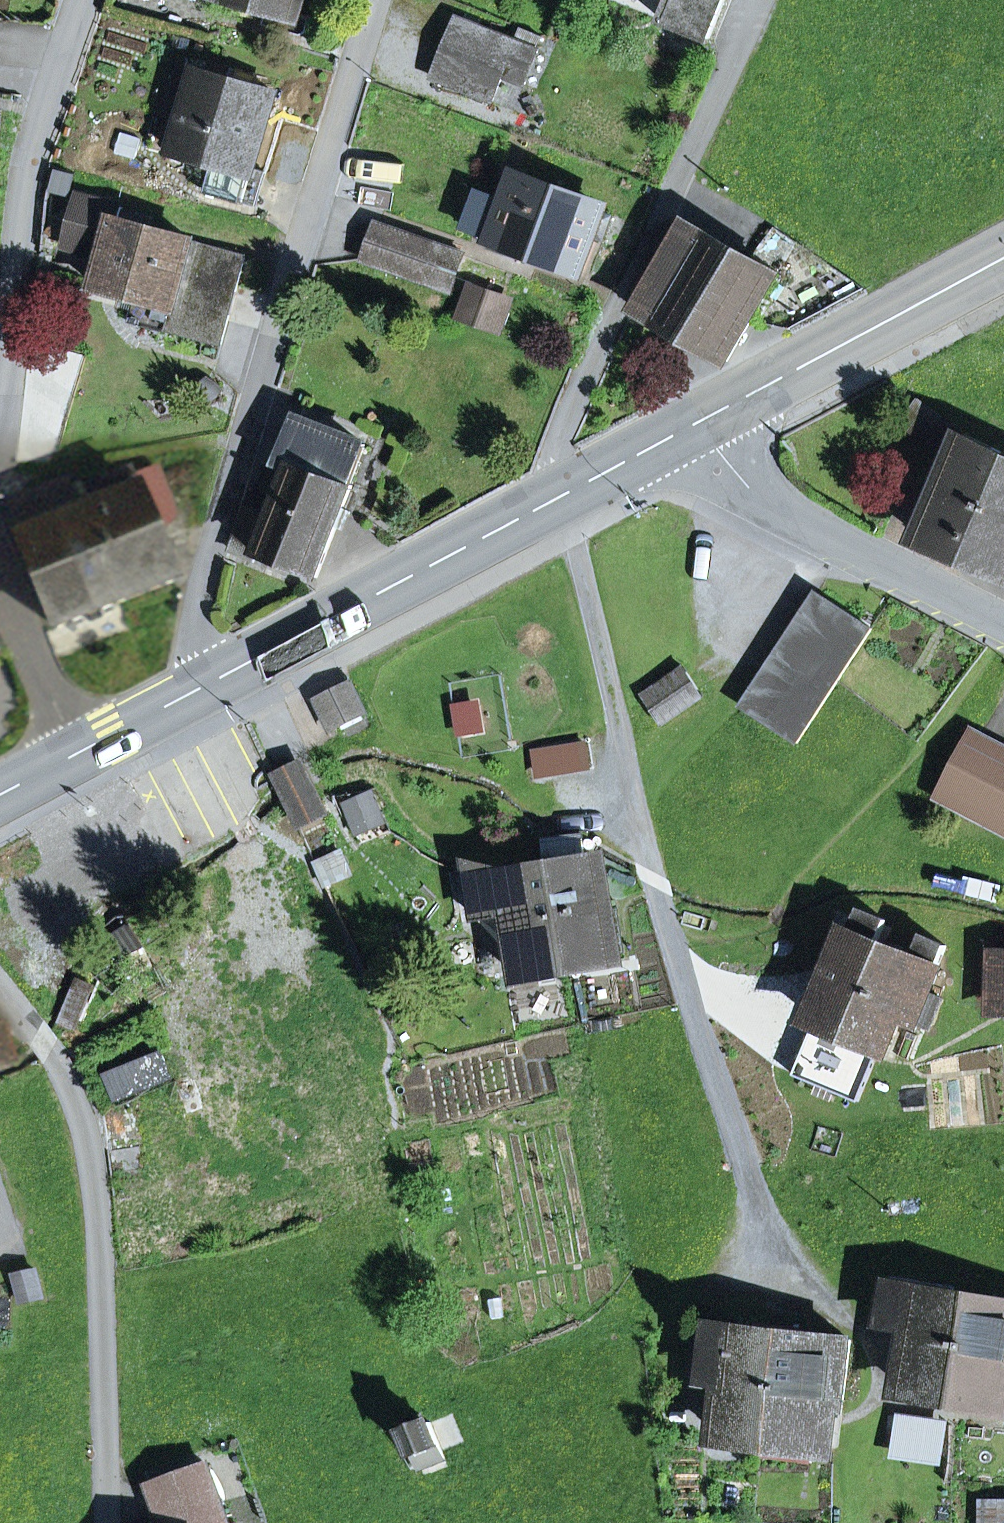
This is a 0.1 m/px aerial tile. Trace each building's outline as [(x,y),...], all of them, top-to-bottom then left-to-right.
[(297,20),(303,0),(227,0),(297,20)] [(664,21),(709,39),(724,0),(673,0),(664,21)] [(516,43),(458,20),(445,48),(505,72),(516,44),(516,43)] [(503,76),(525,84),(537,52),(516,44),(505,72),(503,76)] [(434,76),(493,100),(503,76),(505,72),(445,48),(434,76)] [(255,207),(265,172),(253,168),(275,93),(185,67),(173,108),(186,112),(174,153),(215,164),(207,193),(255,207)] [(579,270),(592,235),(604,240),(612,217),(600,212),(601,209),(517,178),(494,238),(579,270)] [(174,307),(175,308),(193,243),(119,221),(122,208),(80,197),(72,228),(109,238),(104,256),(96,286),(135,297),(174,307)] [(634,309),(654,320),(704,232),(685,221),(634,309)] [(378,227),(366,258),(450,288),(461,256),(378,227)] [(67,245),(104,256),(109,238),(72,228),(67,245)] [(704,232),(654,320),(727,361),(778,274),(704,232)] [(221,344),(245,257),(193,243),(175,308),(174,307),(167,330),(221,344)] [(470,289),(461,316),(499,329),(508,302),(470,289)] [(167,330),(174,307),(135,297),(128,323),(166,333),(167,330)] [(937,446),(948,424),(917,402),(903,424),(937,446)] [(262,561),(264,557),(317,578),(352,486),(349,485),(363,444),(295,422),(280,468),(292,472),(275,516),(248,506),(232,548),(262,561)] [(921,536),(968,557),(1003,475),(1003,450),(966,433),(921,536)] [(108,476),(76,489),(85,513),(120,602),(174,581),(151,523),(174,514),(157,470),(112,488),(108,476)] [(968,557),(1003,574),(1003,475),(968,557)] [(10,501),(22,538),(85,513),(76,489),(71,478),(10,501)] [(22,538),(57,627),(120,602),(85,513),(22,538)] [(744,709),(797,744),(872,629),(819,595),(744,709)] [(643,697),(662,723),(702,696),(684,669),(643,697)] [(351,688),(321,703),(333,726),(362,712),(351,688)] [(589,741),(537,745),(538,771),(591,767),(589,741)] [(949,795),(1003,824),(1003,756),(977,742),(949,795)] [(277,778),(300,825),(324,813),(301,766),(277,778)] [(26,826),(67,904),(153,858),(132,819),(127,809),(139,802),(140,801),(130,781),(127,777),(113,784),(111,780),(26,826)] [(132,819),(145,813),(139,802),(127,809),(132,819)] [(603,864),(583,855),(582,839),(547,842),(550,861),(569,969),(618,961),(603,864)] [(509,910),(519,976),(569,969),(550,861),(501,869),(467,862),(476,917),(509,910)] [(886,921),(860,910),(813,1019),(884,1048),(897,1018),(915,1026),(946,946),(924,937),(914,958),(877,942),(886,921)] [(106,941),(121,961),(141,946),(126,926),(106,941)] [(993,1006),(1003,1006),(1003,954),(996,954),(993,1006)] [(62,1020),(75,1025),(91,989),(78,983),(62,1020)] [(15,1064),(6,1034),(0,1035),(0,1068),(15,1064)] [(107,1076),(116,1099),(171,1078),(161,1055),(107,1076)] [(104,1112),(108,1135),(137,1130),(134,1108),(104,1112)] [(914,1327),(903,1387),(952,1396),(969,1308),(972,1294),(889,1278),(880,1321),(914,1327)] [(972,1294),(969,1308),(952,1396),(1001,1406),(1003,1391),(1003,1299),(972,1294)] [(725,1379),(717,1433),(771,1440),(782,1348),(784,1329),(711,1319),(702,1376),(725,1379)] [(844,1399),(851,1340),(784,1329),(782,1348),(771,1440),(823,1447),(830,1397),(844,1399)] [(823,1447),(837,1449),(844,1399),(830,1397),(823,1447)] [(938,1455),(942,1426),(902,1420),(898,1450),(938,1455)] [(405,1432),(419,1467),(444,1458),(430,1423),(405,1432)] [(208,1464),(149,1486),(163,1522),(229,1522),(208,1464)] [(984,1522),(1003,1522),(1003,1506),(984,1506),(984,1522)]
